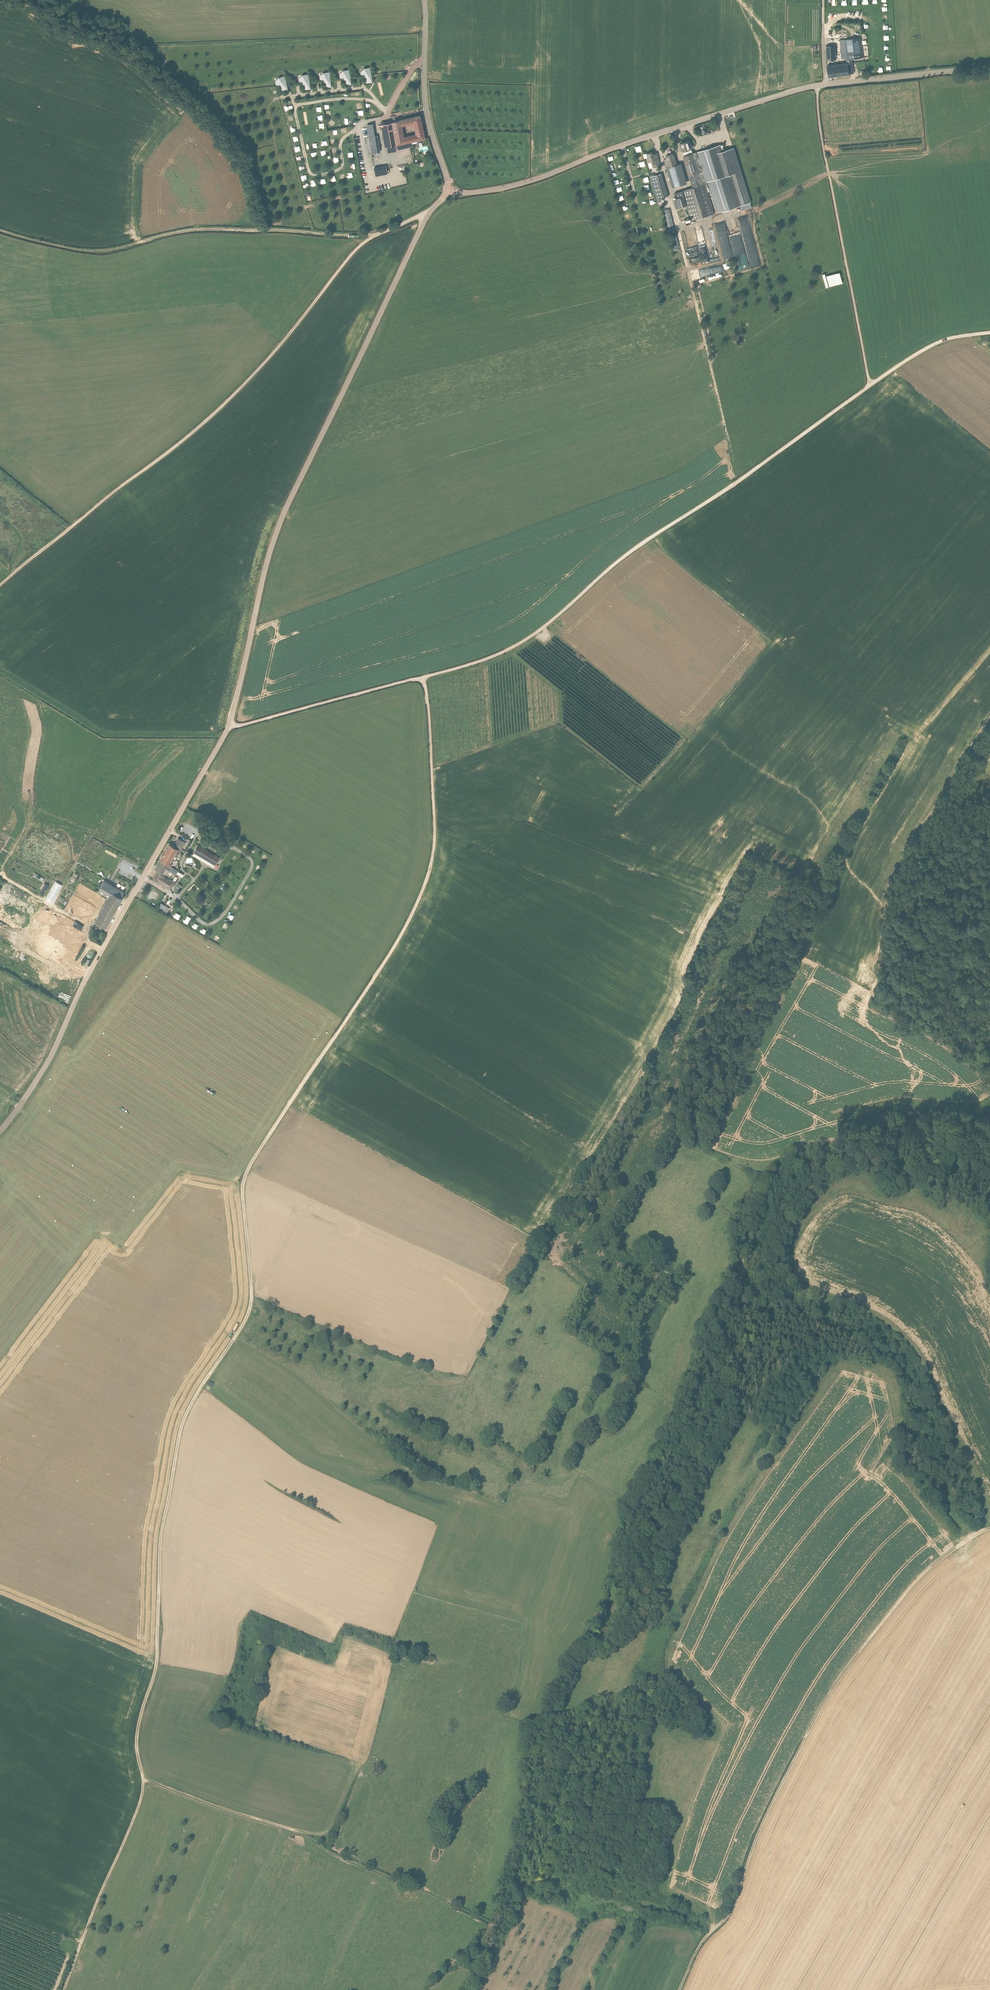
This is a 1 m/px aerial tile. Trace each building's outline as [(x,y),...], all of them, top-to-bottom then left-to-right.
[(857,54),(855,38),(844,40),(846,55),(857,54)] [(857,54),(846,55),(847,60),(852,59),(863,58),(861,38),(855,38),(857,54)] [(827,61),(836,60),(835,45),(826,46),(827,61)] [(836,76),(853,73),(852,63),(852,59),(847,60),(847,63),(835,65),(836,76)] [(828,77),(836,76),(835,65),(827,66),(828,77)] [(366,82),(373,81),(371,66),(364,67),(366,82)] [(345,84),(352,83),(351,68),(344,69),(345,84)] [(331,70),(324,71),(326,86),(333,85),(331,70)] [(305,88),(312,87),(311,72),(304,73),(305,88)] [(282,91),(289,90),(286,75),(280,76),(282,91)] [(397,149),(411,146),(412,146),(410,142),(425,138),(420,115),(392,122),(393,122),(381,124),(385,148),(391,146),(397,145),(397,149)] [(373,125),(367,126),(372,154),(380,152),(377,136),(375,136),(373,125)] [(720,144),(693,153),(691,148),(689,140),(680,143),(683,151),(681,151),(683,156),(693,187),(687,189),(675,193),(676,199),(674,200),(677,209),(686,205),(691,221),(695,219),(715,214),(706,187),(709,186),(717,212),(751,202),(734,147),(723,151),(720,144)] [(653,154),(652,152),(647,153),(648,157),(647,157),(648,162),(650,168),(653,167),(660,166),(659,161),(657,153),(653,154)] [(677,165),(673,153),(666,156),(669,167),(667,168),(673,188),(685,184),(679,164),(677,165)] [(386,166),(374,168),(375,176),(387,174),(386,166)] [(650,177),(657,200),(666,197),(659,174),(650,177)] [(752,234),(754,233),(750,217),(745,219),(748,231),(751,230),(752,234)] [(688,256),(700,253),(694,230),(686,232),(691,252),(687,252),(688,256)] [(731,238),(735,256),(743,254),(742,250),(744,249),(743,247),(745,246),(742,235),(731,238)] [(827,286),(843,282),(840,271),(824,275),(827,286)] [(178,855),(186,842),(178,838),(173,846),(170,844),(160,860),(155,869),(158,870),(153,879),(158,882),(160,883),(161,882),(164,885),(165,886),(166,885),(170,888),(170,887),(169,887),(170,885),(171,885),(172,883),(169,881),(169,880),(168,879),(167,880),(164,878),(166,874),(172,865),(171,864),(177,854),(178,855)] [(197,855),(202,847),(197,844),(193,852),(197,855)] [(202,857),(206,849),(202,847),(197,855),(202,857)] [(206,860),(211,852),(206,849),(202,857),(206,860)] [(211,863),(215,855),(211,852),(206,860),(211,863)] [(215,865),(220,857),(215,855),(211,863),(215,865)] [(44,879),(41,877),(38,875),(34,873),(33,875),(37,878),(39,879),(43,882),(44,879)] [(109,921),(113,914),(117,907),(123,897),(122,897),(124,893),(124,892),(112,885),(104,880),(98,892),(108,898),(103,906),(98,915),(95,921),(106,927),(109,921)] [(43,895),(49,885),(46,883),(40,893),(43,895)] [(160,903),(157,909),(166,914),(169,908),(160,903)] [(73,925),(81,930),(83,926),(75,921),(73,925)]
